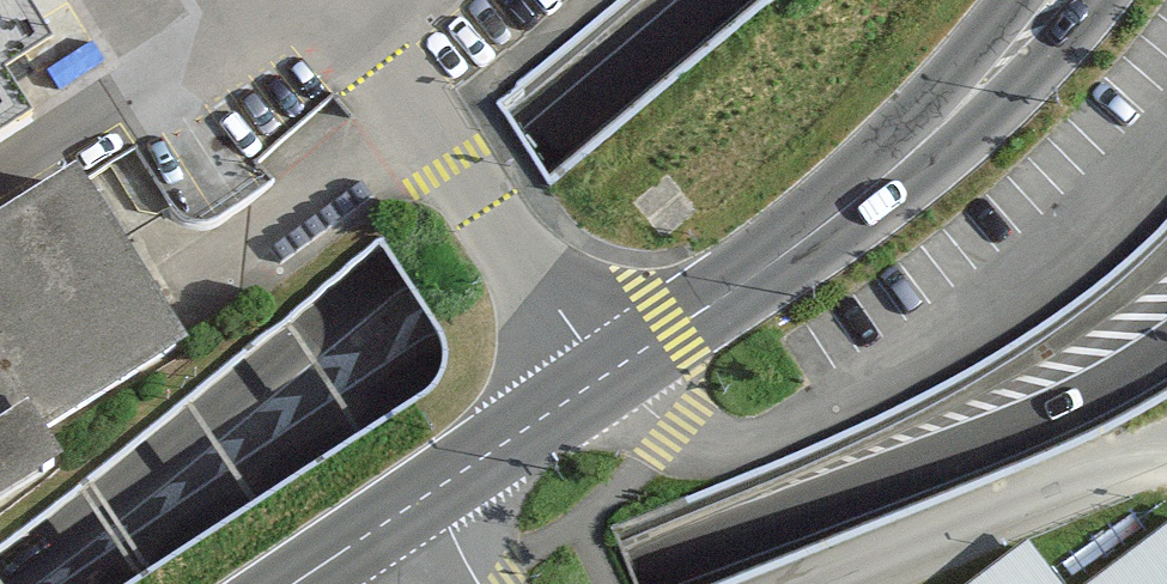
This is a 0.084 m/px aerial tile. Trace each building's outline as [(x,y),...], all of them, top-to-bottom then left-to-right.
[(172,372),(60,190),(0,226),(0,477),(172,372)] [(1099,583),(1166,583),(1166,533),(1099,583)] [(979,583),(1053,583),(1026,549),(979,583)]
